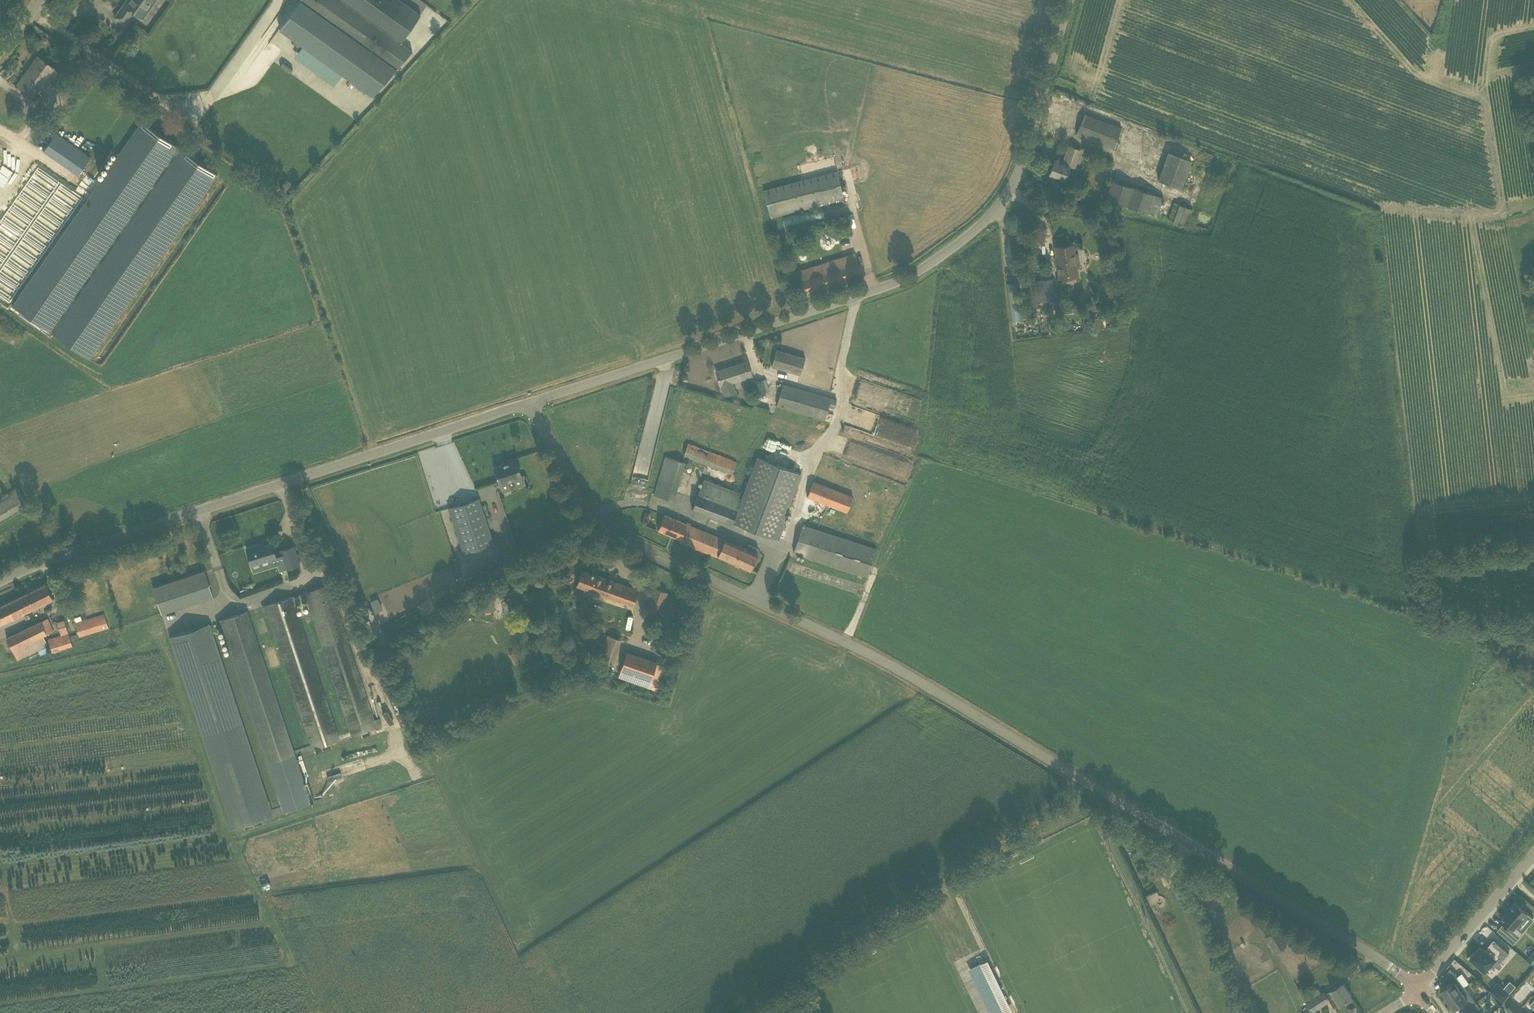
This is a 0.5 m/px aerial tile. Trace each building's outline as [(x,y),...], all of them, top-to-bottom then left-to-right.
[(152,0),(130,0),(129,0),(127,0),(115,17),(124,23),(133,11),(141,16),(152,0)] [(279,29),(372,95),(412,51),(400,43),(421,14),(401,0),(299,0),(279,29)] [(18,84),(26,89),(34,96),(47,78),(60,88),(68,78),(53,67),(54,67),(38,56),(18,84)] [(1076,133),(1085,137),(1113,148),(1122,127),(1084,113),(1076,133)] [(34,273),(12,305),(88,358),(218,175),(142,121),(45,258),(34,273)] [(75,145),(62,136),(56,132),(53,136),(50,141),(43,150),(63,163),(75,145)] [(1074,168),(1080,148),(1069,144),(1062,163),(1054,160),(1050,173),(1065,178),(1069,166),(1074,168)] [(20,151),(11,165),(63,198),(72,184),(20,151)] [(1192,159),(1168,151),(1158,179),(1181,188),(1187,171),(1190,164),(1192,159)] [(844,199),(837,171),(764,190),(771,217),(844,199)] [(27,196),(3,177),(0,181),(0,205),(13,216),(21,206),(20,205),(27,196)] [(287,179),(280,189),(284,191),(291,182),(287,179)] [(1163,197),(1153,193),(1113,179),(1107,197),(1146,211),(1157,215),(1163,197)] [(1192,209),(1192,208),(1175,202),(1168,220),(1186,226),(1190,215),(1192,209)] [(840,238),(841,244),(851,241),(849,235),(840,238)] [(1055,246),(1059,273),(1060,278),(1076,276),(1075,261),(1079,260),(1078,253),(1074,254),(1072,244),(1055,246)] [(847,261),(800,276),(806,293),(861,276),(854,252),(845,255),(847,261)] [(796,270),(786,273),(788,278),(798,275),(796,270)] [(1054,298),(1051,279),(1038,281),(1041,300),(1054,298)] [(1035,281),(1024,282),(1026,293),(1029,292),(1036,291),(1035,281)] [(1110,299),(1116,289),(1107,284),(1102,294),(1110,299)] [(1029,295),(1026,296),(1027,307),(1038,306),(1036,294),(1029,295)] [(776,349),(774,359),(772,365),(800,374),(805,357),(776,349)] [(733,381),(740,378),(752,375),(750,370),(747,361),(716,371),(720,385),(723,395),(736,391),(733,381)] [(754,381),(760,400),(768,398),(766,391),(769,390),(765,378),(754,381)] [(776,405),(825,419),(828,406),(834,408),(837,398),(783,383),(776,405)] [(754,404),(752,408),(768,412),(769,409),(754,404)] [(683,455),(732,473),(737,460),(688,442),(683,455)] [(685,462),(666,456),(654,494),(673,500),(685,462)] [(779,539),(786,519),(784,518),(801,473),(757,456),(741,498),(739,497),(738,497),(734,507),(737,508),(731,522),(730,523),(732,524),(733,522),(779,539)] [(509,462),(494,467),(501,484),(522,476),(515,457),(509,460),(509,462)] [(738,497),(739,497),(741,492),(704,478),(692,509),(730,523),(731,522),(737,508),(734,507),(738,497)] [(813,480),(807,496),(847,511),(853,496),(813,480)] [(0,498),(0,520),(27,504),(17,488),(0,498)] [(490,530),(487,520),(486,517),(491,516),(486,501),(482,503),(480,498),(449,507),(462,552),(488,544),(489,548),(495,547),(493,543),(490,530)] [(679,540),(715,555),(723,537),(690,523),(691,522),(687,521),(665,512),(658,530),(680,539),(679,540)] [(803,524),(797,542),(793,551),(868,576),(877,548),(803,524)] [(723,537),(715,555),(718,556),(718,555),(750,570),(758,553),(756,552),(758,547),(749,543),(746,548),(723,537)] [(287,568),(299,564),(294,545),(280,549),(281,551),(276,553),(272,543),(260,546),(259,543),(246,547),(251,563),(269,558),(270,561),(283,557),(287,568)] [(590,591),(633,606),(639,590),(582,569),(577,584),(584,587),(582,592),(589,594),(590,591)] [(205,571),(153,589),(162,615),(214,598),(205,571)] [(370,730),(376,728),(382,726),(380,717),(373,720),(328,583),(264,604),(261,605),(264,612),(267,611),(311,744),(293,750),(262,656),(247,611),(221,619),(221,620),(220,620),(221,622),(222,622),(223,625),(224,630),(231,649),(232,653),(236,665),(284,810),(311,801),(296,754),(312,748),(315,747),(330,742),(338,740),(293,604),(307,600),(352,735),(362,732),(370,730)] [(53,597),(46,584),(0,606),(0,623),(53,597)] [(654,586),(646,609),(659,614),(667,591),(654,586)] [(484,611),(495,610),(493,598),(482,599),(484,611)] [(76,622),(80,635),(108,627),(104,614),(76,622)] [(43,634),(52,630),(46,617),(7,637),(18,658),(47,643),(43,634)] [(233,828),(273,814),(209,623),(169,636),(233,828)] [(66,624),(59,627),(62,635),(48,639),(52,652),(55,651),(54,647),(68,642),(69,646),(72,645),(66,624)] [(597,658),(611,663),(620,638),(606,634),(597,658)] [(657,661),(626,651),(620,670),(651,680),(657,661)] [(513,652),(509,654),(515,664),(519,662),(513,652)] [(1516,926),(1527,913),(1528,913),(1522,908),(1515,902),(1509,909),(1500,919),(1504,922),(1497,929),(1513,943),(1523,932),(1522,932),(1516,926)] [(1504,963),(1502,961),(1509,952),(1494,939),(1485,949),(1481,945),(1475,951),(1474,949),(1468,957),(1473,962),(1474,960),(1485,970),(1492,962),(1499,968),(1504,963)] [(979,962),(970,967),(993,1012),(1004,1012),(979,962)] [(1464,986),(1469,982),(1462,972),(1457,976),(1451,967),(1442,978),(1447,984),(1440,989),(1442,991),(1447,999),(1464,986)] [(1297,988),(1306,1002),(1300,1006),(1305,1012),(1310,1012),(1330,1000),(1334,1007),(1340,1004),(1352,996),(1343,982),(1326,992),(1325,990),(1313,998),(1304,984),(1297,988)] [(1497,982),(1491,990),(1503,1000),(1509,993),(1497,982)] [(1465,1009),(1467,1008),(1476,1001),(1472,995),(1465,985),(1464,986),(1447,999),(1452,1006),(1454,1008),(1460,1003),(1465,1009)] [(1476,1009),(1480,1006),(1476,1001),(1467,1008),(1471,1012),(1470,1012),(1478,1012),(1476,1009)]
